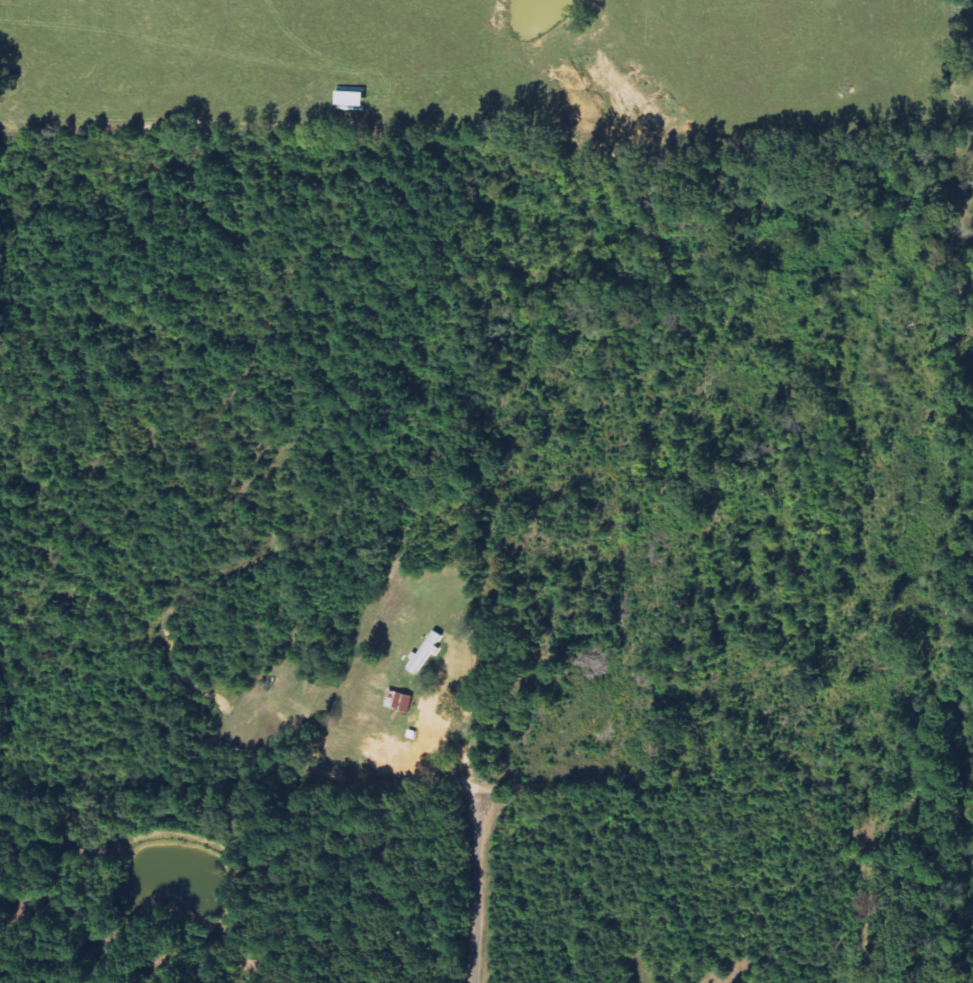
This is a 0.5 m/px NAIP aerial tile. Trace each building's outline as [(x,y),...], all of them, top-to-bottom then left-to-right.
[(437,647),(438,647),(444,637),(434,630),(415,661),(409,671),(420,677),(437,647)] [(415,698),(391,691),(386,707),(410,714),(415,698)]
